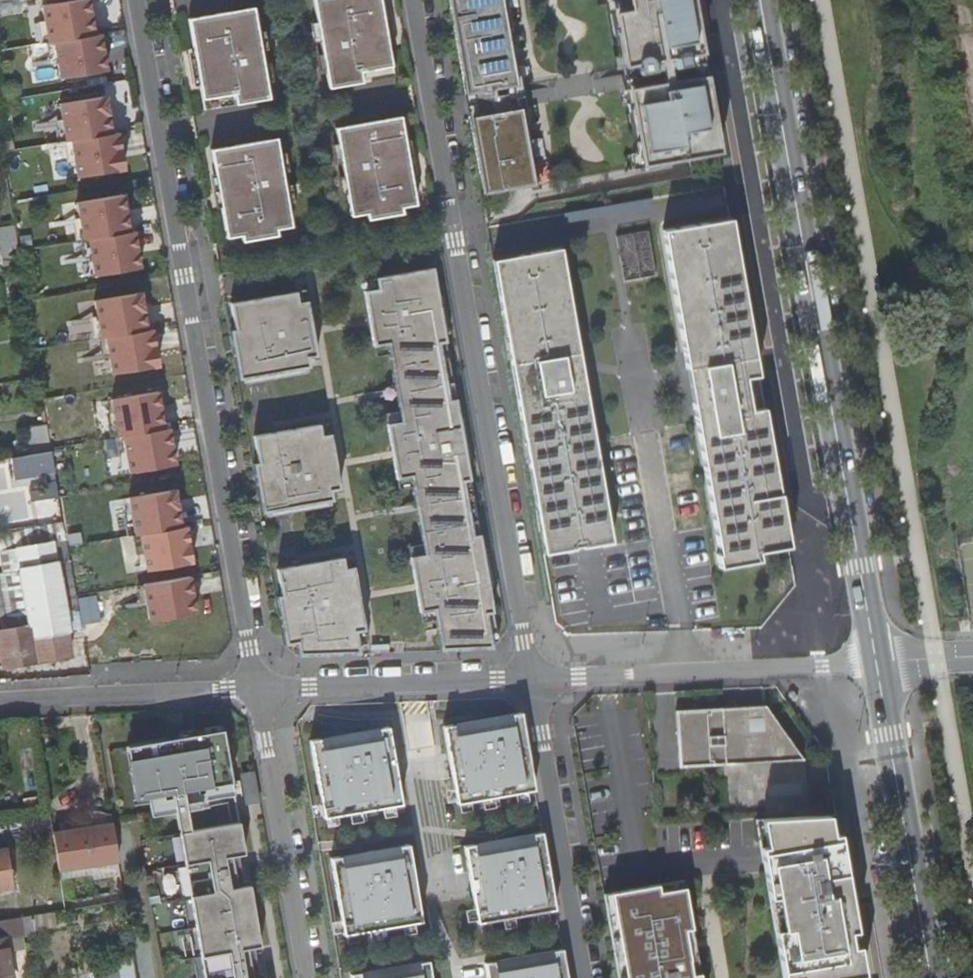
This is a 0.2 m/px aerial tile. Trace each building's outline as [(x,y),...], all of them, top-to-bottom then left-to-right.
[(18,9),(16,0),(4,0),(0,1),(0,13),(18,9)] [(50,40),(56,39),(97,32),(91,0),(62,0),(44,3),(50,40)] [(319,20),(322,39),(325,53),(328,71),(330,86),(396,74),(392,49),(386,17),(383,0),(316,0),(319,20)] [(466,94),(517,84),(502,0),(449,0),(466,94)] [(694,0),(628,0),(630,8),(615,10),(624,65),(636,62),(637,71),(653,68),(652,60),(674,56),(676,64),(688,62),(686,53),(703,50),(694,0)] [(256,6),(190,17),(196,51),(202,84),(206,108),(271,96),(269,81),(265,63),(263,49),(260,31),(256,6)] [(390,17),(386,17),(392,49),(396,49),(390,17)] [(319,20),(313,22),(316,40),(322,39),(319,20)] [(266,30),(260,31),(263,49),(270,48),(266,30)] [(97,32),(56,39),(62,76),(109,68),(103,31),(97,32)] [(196,51),(192,52),(198,84),(202,84),(196,51)] [(325,53),(318,54),(322,72),(328,71),(325,53)] [(272,62),(265,63),(269,81),(275,80),(272,62)] [(720,149),(707,72),(628,86),(641,163),(720,149)] [(68,138),(73,137),(114,130),(108,93),(62,101),(68,138)] [(520,105),(469,115),(483,192),(533,183),(520,105)] [(403,114),(337,126),(342,151),(345,170),(347,183),(350,201),(353,214),(368,211),(369,218),(405,212),(404,206),(418,203),(415,181),(409,147),(403,114)] [(114,130),(73,137),(79,174),(126,166),(120,129),(114,130)] [(225,214),(229,236),(244,233),(245,240),(281,234),(280,227),(293,225),(291,212),(288,194),(286,180),(282,161),(278,136),(213,148),(219,182),(225,214)] [(409,147),(415,181),(419,180),(413,146),(409,147)] [(342,151),(335,152),(339,171),(345,170),(342,151)] [(282,161),(286,180),(292,179),(289,160),(282,161)] [(225,214),(219,182),(215,182),(221,214),(225,214)] [(347,183),(341,185),(344,202),(350,201),(347,183)] [(78,199),(84,236),(89,235),(130,229),(124,192),(78,199)] [(294,193),(288,194),(291,212),(298,211),(294,193)] [(779,492),(731,217),(663,229),(688,368),(692,368),(697,402),(694,403),(720,553),(718,554),(720,567),(760,559),(759,550),(789,544),(780,492),(779,492)] [(15,225),(0,228),(0,240),(4,266),(21,264),(15,225)] [(135,228),(130,229),(89,235),(95,273),(141,265),(135,228)] [(619,239),(626,279),(656,274),(649,234),(619,239)] [(563,246),(494,258),(545,552),(614,543),(586,384),(583,385),(577,351),(581,350),(563,246)] [(440,294),(435,265),(376,273),(378,284),(365,286),(374,342),(387,340),(389,352),(398,407),(400,417),(387,420),(396,476),(409,473),(411,484),(422,540),(424,550),(411,553),(421,609),(435,606),(437,616),(442,646),(494,644),(493,638),(500,637),(490,584),(484,546),(468,458),(461,415),(446,332),(440,294)] [(376,273),(363,275),(365,286),(378,284),(376,273)] [(306,286),(232,298),(236,324),(231,325),(240,373),(244,373),(307,363),(309,363),(308,353),(317,351),(313,331),(296,334),(294,321),(311,318),(306,286)] [(107,333),(149,326),(143,290),(96,297),(103,334),(107,333)] [(444,293),(440,294),(446,332),(450,331),(444,293)] [(160,363),(154,326),(149,326),(107,333),(114,370),(160,363)] [(387,340),(374,342),(376,354),(389,352),(387,340)] [(307,363),(244,373),(245,377),(308,367),(307,363)] [(125,431),(166,425),(160,388),(113,395),(120,432),(125,431)] [(398,407),(385,409),(387,420),(400,417),(398,407)] [(465,414),(461,415),(468,458),(472,457),(465,414)] [(328,419),(254,431),(258,457),(253,458),(261,506),(265,506),(328,496),(331,496),(329,486),(338,485),(335,464),(318,467),(316,454),(333,452),(328,419)] [(32,453),(50,450),(46,423),(29,426),(32,453)] [(177,461),(171,424),(166,425),(125,431),(131,469),(177,461)] [(15,456),(11,456),(14,476),(45,471),(46,479),(56,478),(51,450),(50,450),(32,453),(15,456)] [(409,473),(396,476),(398,486),(411,484),(409,473)] [(131,493),(137,530),(142,530),(183,523),(177,486),(131,493)] [(329,501),(328,496),(265,506),(266,510),(329,501)] [(2,593),(6,617),(7,617),(8,621),(11,621),(13,630),(34,626),(21,548),(58,542),(70,619),(81,617),(61,518),(0,529),(0,593),(2,593)] [(183,523),(142,530),(148,567),(194,559),(188,522),(183,523)] [(409,543),(411,553),(424,550),(422,540),(409,543)] [(70,619),(58,542),(21,548),(34,626),(13,630),(11,621),(8,621),(2,622),(3,632),(0,632),(0,639),(5,665),(72,654),(70,640),(52,643),(51,638),(73,634),(71,622),(70,619)] [(488,545),(484,546),(490,584),(494,583),(488,545)] [(300,652),(360,650),(359,641),(368,639),(360,597),(342,600),(340,588),(357,584),(351,552),(277,564),(281,590),(276,591),(286,640),(298,641),(300,652)] [(192,572),(145,580),(151,616),(198,609),(192,572)] [(435,606),(421,609),(423,619),(437,616),(435,606)] [(763,701),(674,703),(679,760),(802,754),(763,701)] [(520,712),(441,726),(452,789),(454,800),(455,803),(458,803),(469,801),(485,798),(496,796),(514,793),(526,791),(533,789),(520,712)] [(387,726),(307,740),(318,801),(320,814),(321,817),(324,816),(335,815),(351,812),(361,810),(380,807),(388,806),(400,804),(387,726)] [(126,747),(135,800),(231,783),(222,730),(126,747)] [(454,800),(452,789),(443,790),(444,801),(454,800)] [(526,791),(514,793),(516,803),(527,801),(526,791)] [(496,796),(485,798),(487,808),(498,806),(496,796)] [(318,801),(309,803),(311,815),(320,814),(318,801)] [(469,801),(458,803),(459,812),(471,810),(469,801)] [(388,806),(380,807),(381,817),(389,816),(388,806)] [(361,810),(351,812),(353,821),(362,820),(361,810)] [(836,811),(753,817),(784,977),(831,977),(864,972),(836,811)] [(335,815),(324,816),(326,826),(337,824),(335,815)] [(112,822),(54,831),(60,868),(118,858),(112,822)] [(238,823),(179,833),(204,977),(232,977),(228,952),(260,947),(249,886),(217,891),(212,860),(244,854),(238,823)] [(541,832),(462,846),(473,908),(475,919),(475,923),(478,922),(490,920),(505,918),(516,916),(535,913),(546,911),(555,909),(541,832)] [(408,844),(328,857),(339,919),(342,931),(342,935),(345,934),(357,932),(373,930),(384,928),(402,924),(413,922),(421,921),(408,844)] [(11,884),(5,845),(0,846),(0,886),(11,884)] [(617,977),(700,977),(682,879),(603,895),(617,977)] [(475,919),(473,908),(464,910),(465,921),(475,919)] [(546,911),(535,913),(536,922),(548,920),(546,911)] [(21,914),(0,918),(0,977),(14,977),(7,934),(24,932),(21,914)] [(516,916),(505,918),(507,927),(518,925),(516,916)] [(339,919),(330,921),(332,933),(342,931),(339,919)] [(490,920),(478,922),(480,932),(491,930),(490,920)] [(413,922),(402,924),(403,934),(415,932),(413,922)] [(384,928),(373,930),(374,939),(385,937),(384,928)] [(357,932),(345,934),(347,944),(359,942),(357,932)] [(561,949),(482,962),(485,977),(567,977),(561,949)] [(134,954),(121,956),(122,963),(95,967),(97,977),(137,977),(134,954)] [(349,974),(350,977),(431,977),(428,960),(349,974)]
